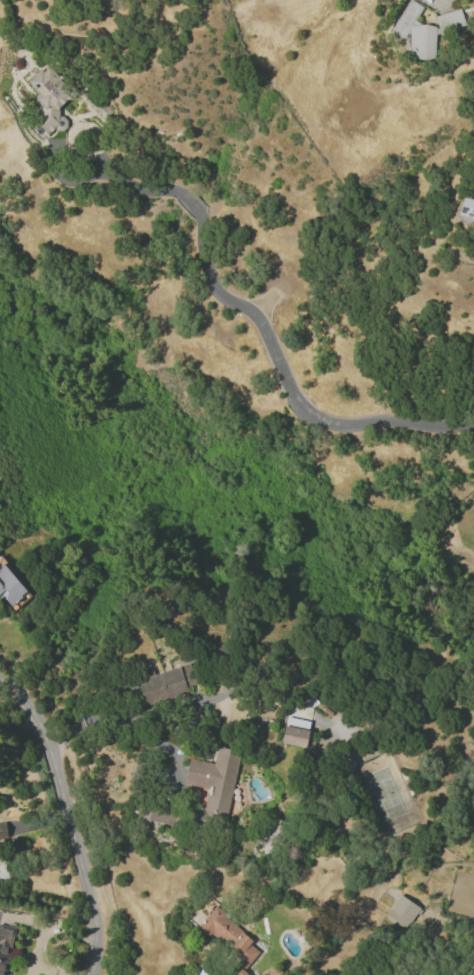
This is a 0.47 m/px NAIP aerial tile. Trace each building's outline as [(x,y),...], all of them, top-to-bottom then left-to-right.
[(422,25),(414,21),(422,6),(410,0),(406,0),(390,31),(404,38),(409,59),(434,59),(435,25),(422,25)] [(464,26),(459,9),(434,16),(439,33),(464,26)] [(26,82),(38,94),(32,100),(45,114),(31,127),(44,141),(65,121),(56,110),(73,93),(46,64),(26,82)] [(473,222),(473,194),(473,199),(461,197),(456,217),(473,222)] [(10,606),(26,591),(1,563),(0,564),(0,595),(10,606)] [(144,675),(145,677),(137,679),(144,705),(187,694),(185,687),(194,684),(188,663),(144,675)] [(306,747),(309,720),(284,717),(281,744),(306,747)] [(226,822),(238,751),(216,747),(213,763),(188,758),(183,784),(204,787),(199,818),(226,822)] [(384,917),(405,929),(418,906),(397,894),(384,917)] [(244,971),(262,947),(212,908),(196,928),(239,962),(229,973),(231,974),(249,974),(244,971)]
